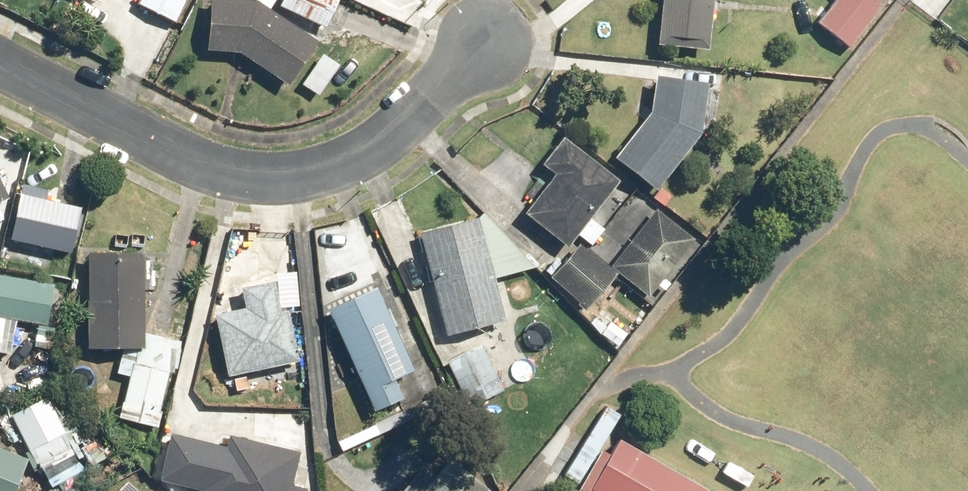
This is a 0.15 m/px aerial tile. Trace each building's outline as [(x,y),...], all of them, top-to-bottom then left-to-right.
[(137,4),(172,25),(187,0),(139,0),(137,4)] [(247,53),(289,83),(320,40),(265,0),(214,0),(213,53),(247,53)] [(326,28),(342,0),(279,0),(278,2),(326,28)] [(718,0),(668,0),(664,37),(715,42),(718,0)] [(853,39),(883,0),(843,0),(828,19),(853,39)] [(328,53),(307,84),(322,94),(343,64),(328,53)] [(704,129),(710,78),(658,72),(652,120),(624,155),(659,184),(704,129)] [(574,242),(620,177),(563,137),(546,161),(560,171),(531,212),(574,242)] [(12,195),(0,171),(0,201),(12,195)] [(23,194),(14,234),(68,246),(77,206),(23,194)] [(695,237),(659,209),(617,261),(654,290),(695,237)] [(445,329),(503,315),(480,218),(422,232),(445,329)] [(591,246),(557,277),(585,307),(619,277),(591,246)] [(92,251),(93,344),(152,343),(151,250),(92,251)] [(0,278),(0,312),(45,321),(54,282),(2,271),(0,278)] [(224,311),(235,371),(297,360),(282,280),(244,287),(247,307),(224,311)] [(334,308),(372,411),(407,398),(398,375),(418,368),(388,288),(334,308)] [(507,389),(484,350),(457,366),(480,404),(507,389)] [(121,421),(160,427),(169,372),(130,366),(121,421)] [(26,436),(65,422),(55,395),(16,410),(26,436)] [(615,426),(579,486),(587,490),(725,490),(615,426)] [(312,484),(293,479),(301,452),(231,433),(228,447),(175,433),(163,478),(199,488),(199,490),(310,490),(312,484)] [(35,453),(0,437),(0,490),(17,490),(35,453)] [(429,490),(486,490),(494,481),(458,454),(429,490)]
